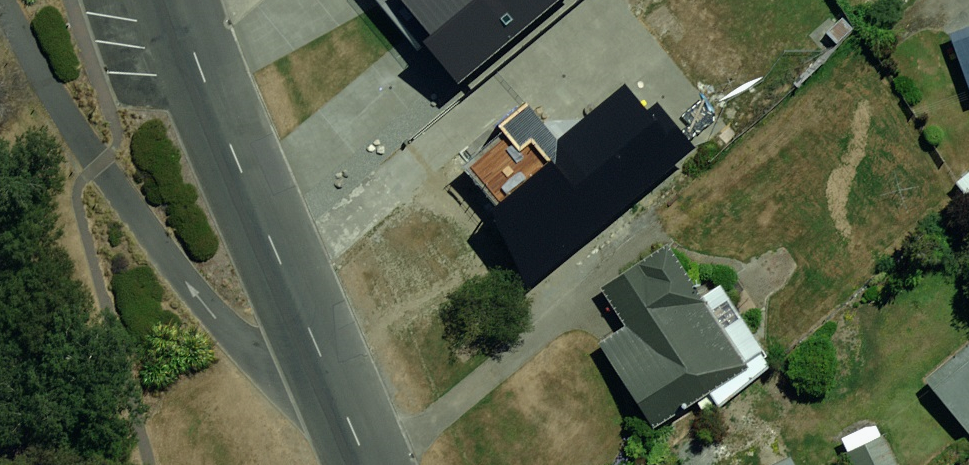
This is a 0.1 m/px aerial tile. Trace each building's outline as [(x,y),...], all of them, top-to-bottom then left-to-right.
[(480,70),(562,0),(419,0),(480,70)] [(963,111),(968,109),(968,30),(939,41),(963,111)] [(532,113),(476,159),(566,268),(709,151),(648,78),(562,149),(532,113)] [(958,192),(968,206),(968,183),(958,192)] [(622,325),(596,342),(653,432),(749,372),(670,247),(600,291),(622,325)] [(921,385),(968,442),(968,345),(921,385)] [(760,464),(815,464),(808,446),(760,464)]
